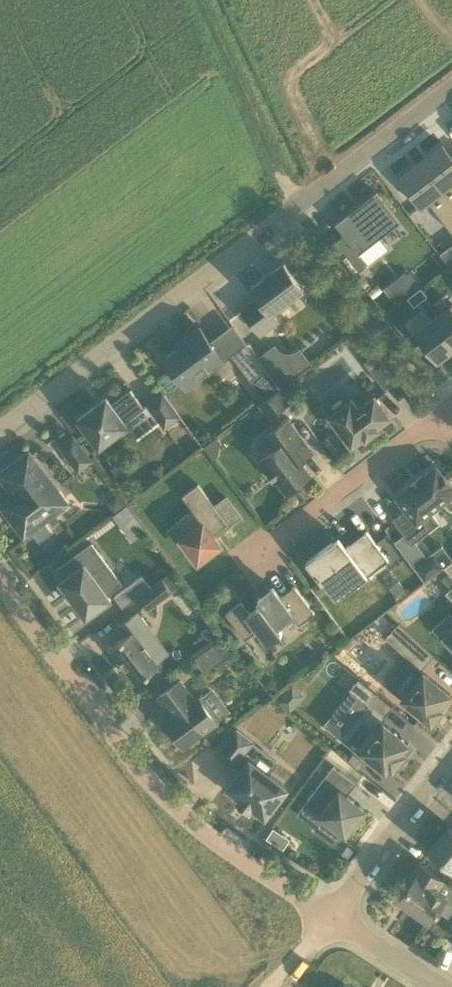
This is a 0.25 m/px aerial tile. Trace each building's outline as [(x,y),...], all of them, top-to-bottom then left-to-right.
[(442,141),(420,159),(451,201),(451,154),(442,141)] [(420,159),(397,176),(409,192),(414,199),(421,209),(430,202),(451,230),(451,201),(420,159)] [(400,217),(377,188),(340,216),(349,227),(337,235),(359,263),(371,254),(364,244),(400,217)] [(260,333),(278,320),(271,311),(303,287),(284,262),(251,287),(259,297),(242,309),(260,333)] [(405,274),(388,287),(398,300),(402,297),(415,287),(405,274)] [(421,286),(414,291),(421,300),(428,294),(421,286)] [(414,291),(407,296),(414,305),(421,300),(414,291)] [(433,316),(451,341),(451,303),(433,316)] [(437,360),(451,348),(451,341),(433,316),(415,330),(437,360)] [(187,388),(225,360),(199,326),(184,337),(186,340),(179,346),(164,357),(187,388)] [(246,342),(231,353),(232,354),(251,379),(266,368),(258,358),(246,342)] [(296,375),(274,346),(258,358),(266,368),(280,387),(296,375)] [(385,388),(396,379),(375,352),(363,361),(385,388)] [(270,417),(290,402),(279,387),(258,403),(270,417)] [(145,407),(131,389),(112,403),(106,396),(78,417),(100,447),(130,424),(127,420),(145,407)] [(163,392),(148,403),(165,426),(180,415),(163,392)] [(390,414),(375,394),(358,407),(351,397),(330,413),(329,411),(328,412),(352,443),(365,434),(366,436),(379,426),(377,424),(390,414)] [(287,492),(312,474),(302,460),(302,459),(301,459),(294,450),(306,442),(287,417),(273,428),(274,429),(275,428),(283,440),(258,459),(274,481),(277,479),(287,492)] [(79,469),(91,459),(73,436),(61,445),(79,469)] [(65,502),(29,454),(2,474),(15,491),(18,492),(17,499),(14,498),(4,506),(25,533),(65,502)] [(435,507),(451,494),(451,486),(436,465),(422,476),(421,474),(409,483),(410,485),(396,496),(406,508),(393,518),(412,543),(439,522),(431,511),(435,507)] [(206,557),(216,550),(214,548),(220,543),(213,533),(228,522),(199,483),(183,495),(193,508),(176,521),(186,534),(182,537),(198,560),(205,555),(206,557)] [(388,559),(379,546),(367,530),(346,546),(339,551),(332,542),(306,561),(323,583),(325,581),(337,598),(388,559)] [(60,580),(87,616),(111,598),(108,594),(122,583),(92,542),(56,569),(62,579),(60,580)] [(417,566),(426,577),(443,564),(435,552),(417,566)] [(448,570),(441,577),(450,587),(451,586),(451,573),(448,570)] [(169,572),(151,586),(137,596),(147,609),(179,585),(169,572)] [(123,606),(137,596),(151,586),(142,574),(115,595),(123,606)] [(315,612),(294,585),(281,596),(273,586),(258,597),(262,602),(250,612),(241,600),(226,612),(245,638),(258,628),(268,640),(282,629),(278,623),(291,613),(299,623),(315,612)] [(165,648),(152,630),(138,610),(119,625),(126,635),(110,647),(136,682),(162,663),(156,655),(165,648)] [(211,621),(198,631),(207,642),(220,633),(211,621)] [(435,654),(413,634),(399,621),(386,636),(422,668),(435,654)] [(441,637),(451,649),(451,626),(441,637)] [(204,669),(229,651),(220,639),(195,657),(204,669)] [(432,721),(443,708),(440,706),(450,693),(424,671),(403,697),(432,721)] [(381,719),(384,716),(393,705),(359,677),(350,688),(365,701),(372,707),(362,719),(376,732),(362,750),(386,770),(390,766),(393,768),(406,752),(403,750),(409,742),(384,722),(381,719)] [(196,700),(180,679),(159,695),(174,716),(170,719),(188,743),(217,721),(200,697),(196,700)] [(292,684),(278,702),(291,712),(305,695),(292,684)] [(288,787),(270,773),(279,761),(252,741),(253,740),(237,728),(218,753),(234,765),(240,770),(228,786),(240,796),(238,799),(250,809),(253,806),(266,815),(288,787)] [(346,832),(364,808),(347,795),(356,783),(335,767),(317,790),(332,802),(323,814),(325,816),(322,820),(332,827),(335,824),(346,832)] [(450,825),(430,849),(451,867),(451,827),(450,825)] [(429,919),(447,894),(438,889),(445,879),(420,862),(411,875),(414,878),(399,899),(429,919)]
